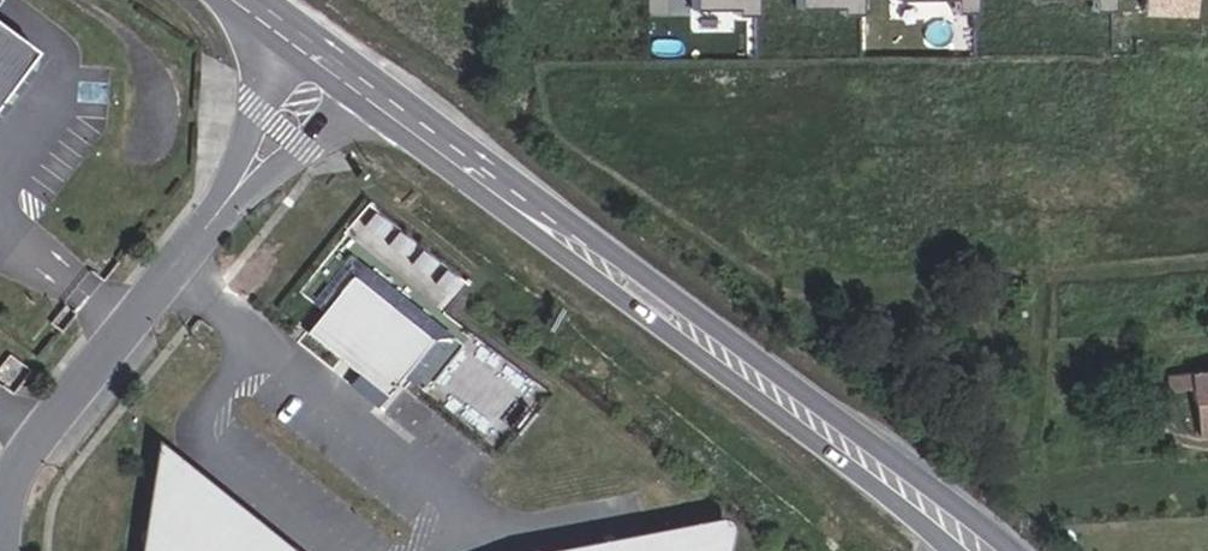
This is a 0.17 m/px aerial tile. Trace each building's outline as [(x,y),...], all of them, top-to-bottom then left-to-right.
[(697,3),(740,3),(740,8),(760,8),(760,0),(697,0),(697,3)] [(1145,8),(1190,10),(1191,0),(1145,0),(1145,8)] [(34,48),(0,23),(0,35),(9,42),(0,54),(0,94),(34,48)] [(9,42),(0,35),(0,54),(9,42)] [(456,270),(440,286),(451,298),(468,282),(456,270)] [(430,343),(353,276),(306,330),(382,397),(430,343)] [(1167,376),(1168,392),(1193,389),(1200,437),(1207,436),(1207,370),(1167,376)] [(159,497),(135,525),(133,550),(222,550),(159,497)]
